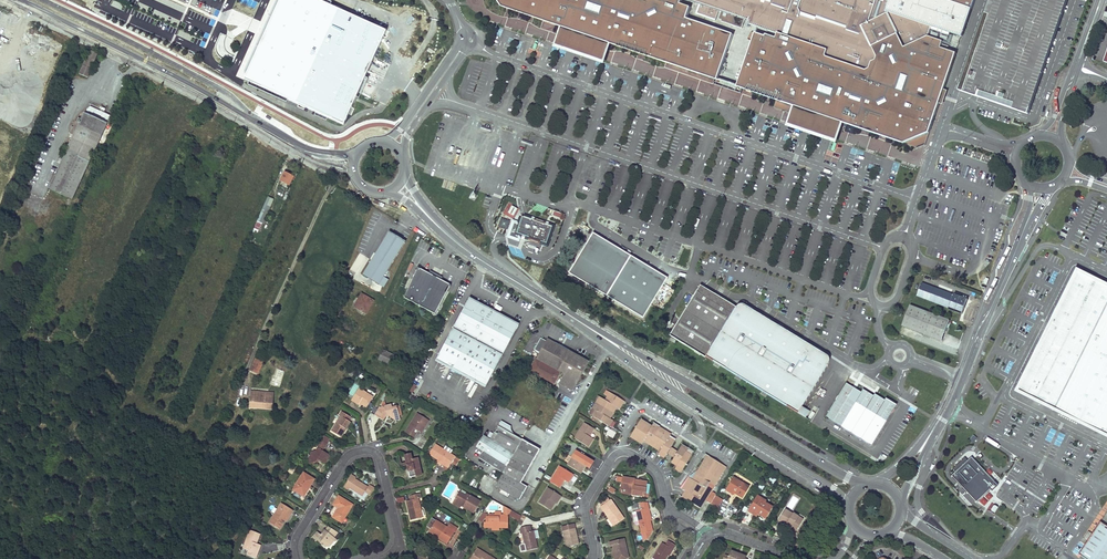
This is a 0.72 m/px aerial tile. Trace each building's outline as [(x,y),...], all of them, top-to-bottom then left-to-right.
[(248,43),(259,48),(244,81),(344,126),(390,25),(370,16),(367,23),(331,7),(332,4),(324,0),(281,0),(280,2),(275,0),(273,0),(269,9),(275,12),(272,18),(262,13),(248,43)] [(563,27),(576,31),(576,30),(582,32),(580,38),(585,40),(591,42),(593,36),(599,38),(598,39),(611,44),(718,80),(735,32),(691,17),(694,7),(683,3),(683,0),(505,0),(563,27)] [(703,4),(700,12),(756,31),(736,87),(778,101),(777,105),(794,112),(795,112),(798,105),(810,109),(810,107),(816,109),(814,116),(819,118),(825,120),(827,113),(832,115),(832,117),(844,121),(905,143),(919,148),(927,145),(931,133),(943,97),(974,0),(692,0),(703,4)] [(1071,0),(994,0),(962,91),(964,92),(975,96),(1030,115),(1071,0)] [(607,54),(611,44),(598,39),(599,38),(593,36),(591,42),(585,40),(580,38),(582,32),(576,30),(576,31),(563,27),(559,38),(557,46),(604,63),(607,54)] [(90,49),(79,74),(87,78),(99,53),(90,49)] [(840,133),(844,121),(832,117),(832,115),(827,113),(825,120),(819,118),(814,116),(816,109),(810,107),(810,109),(798,105),(795,112),(794,112),(792,117),(790,123),(837,140),(840,133)] [(74,135),(49,189),(71,199),(107,122),(85,112),(81,119),(78,118),(71,133),(74,135)] [(283,170),(278,179),(289,184),(293,175),(283,170)] [(267,196),(256,221),(262,224),(273,199),(267,196)] [(508,203),(503,213),(513,218),(518,208),(508,203)] [(547,243),(553,228),(548,226),(548,225),(522,216),(519,223),(513,221),(508,236),(518,240),(520,234),(542,242),(543,241),(547,243)] [(388,230),(362,274),(378,283),(382,276),(404,240),(388,230)] [(590,238),(664,283),(668,277),(593,232),(590,238)] [(590,238),(569,273),(643,318),(664,283),(590,238)] [(449,284),(417,267),(402,296),(434,313),(449,284)] [(1075,271),(1015,391),(1053,409),(1106,436),(1106,287),(1075,271)] [(382,276),(378,283),(383,286),(387,279),(382,276)] [(668,333),(794,412),(828,360),(828,359),(828,358),(827,356),(826,355),(744,303),(742,302),(740,302),(739,302),(738,303),(737,303),(736,305),(700,282),(668,333)] [(953,295),(922,283),(917,296),(949,308),(948,309),(962,314),(968,299),(954,294),(953,295)] [(360,292),(352,307),(366,314),(374,300),(360,292)] [(461,374),(485,387),(519,323),(468,296),(434,360),(451,369),(450,371),(460,376),(461,374)] [(950,320),(910,305),(902,326),(942,341),(950,320)] [(558,370),(569,350),(547,338),(546,341),(541,338),(534,350),(540,352),(536,359),(535,358),(529,370),(552,382),(555,377),(557,379),(561,372),(558,370)] [(397,356),(381,350),(377,360),(393,366),(397,356)] [(569,350),(558,370),(564,374),(559,384),(572,391),(589,361),(569,350)] [(255,373),(260,361),(255,359),(250,371),(255,373)] [(861,392),(846,383),(825,418),(871,445),(896,405),(885,399),(884,400),(874,394),(873,396),(863,390),(861,392)] [(373,397),(359,388),(351,400),(358,405),(359,405),(360,403),(362,405),(367,407),(373,397)] [(256,405),(272,406),(273,397),(264,397),(264,392),(249,391),(248,407),(256,408),(256,405)] [(589,414),(606,425),(610,419),(609,418),(607,417),(614,406),(616,407),(617,408),(622,400),(610,393),(605,400),(598,396),(595,400),(597,401),(589,414)] [(389,417),(392,418),(399,416),(397,407),(397,406),(392,407),(391,405),(386,406),(385,402),(383,402),(381,405),(382,407),(381,408),(380,407),(378,410),(375,416),(383,420),(386,416),(387,414),(389,414),(389,415),(389,417)] [(616,407),(614,406),(607,417),(609,418),(616,407)] [(351,418),(341,411),(339,415),(340,416),(331,431),(341,437),(346,429),(345,428),(349,421),(351,418)] [(429,420),(417,413),(405,432),(408,434),(413,437),(416,434),(412,431),(414,428),(418,430),(421,432),(429,420)] [(660,452),(666,455),(674,441),(669,438),(671,435),(653,424),(651,427),(640,420),(632,434),(643,441),(644,441),(645,438),(662,449),(660,451),(660,452)] [(476,447),(483,452),(479,458),(503,473),(522,440),(517,437),(507,431),(509,426),(501,421),(490,439),(483,435),(476,447)] [(592,428),(584,423),(574,439),(588,447),(591,442),(593,439),(590,437),(588,435),(590,431),(592,428)] [(509,426),(507,431),(517,437),(518,437),(517,436),(516,435),(515,435),(514,434),(513,433),(513,432),(512,431),(512,430),(511,429),(511,428),(511,427),(509,426)] [(642,444),(643,441),(632,434),(630,436),(642,444)] [(326,443),(328,439),(322,435),(320,439),(326,443)] [(650,444),(660,451),(662,449),(645,438),(644,441),(650,444)] [(320,439),(319,439),(315,445),(318,447),(316,451),(311,452),(309,455),(307,457),(308,457),(308,458),(309,464),(315,462),(315,460),(318,459),(319,460),(325,464),(326,462),(330,455),(322,451),(327,443),(326,443),(320,439)] [(540,450),(522,440),(503,473),(521,483),(540,450)] [(455,457),(450,454),(443,449),(435,444),(429,454),(438,460),(445,464),(444,465),(448,468),(452,463),(455,457)] [(677,466),(682,470),(691,456),(685,452),(687,449),(681,445),(673,460),(678,463),(677,466)] [(585,465),(583,464),(587,456),(576,450),(567,465),(578,472),(580,468),(583,470),(586,466),(585,465)] [(404,455),(406,462),(407,465),(410,478),(422,475),(418,458),(412,460),(411,454),(404,455)] [(710,457),(707,456),(699,470),(692,480),(695,481),(710,457)] [(460,460),(455,457),(452,463),(456,465),(460,460)] [(692,480),(692,479),(685,491),(686,491),(688,493),(684,498),(699,507),(702,501),(704,503),(706,501),(711,491),(726,467),(710,457),(695,481),(692,480)] [(970,458),(967,461),(964,458),(951,470),(955,473),(951,477),(975,503),(989,489),(991,492),(997,486),(970,458)] [(564,480),(568,483),(573,475),(559,466),(550,482),(558,487),(562,479),(564,480)] [(696,468),(690,478),(692,479),(692,480),(699,470),(696,468)] [(314,479),(304,473),(293,490),(295,491),(302,495),(304,496),(306,493),(307,490),(306,490),(308,487),(309,488),(314,479)] [(521,483),(503,473),(495,487),(520,500),(527,487),(521,483)] [(356,478),(351,475),(348,481),(345,485),(344,486),(348,489),(349,488),(363,496),(365,492),(369,494),(373,488),(369,485),(368,487),(355,479),(356,478)] [(633,479),(623,477),(621,489),(626,490),(632,491),(632,495),(644,497),(646,487),(647,482),(638,481),(638,482),(634,482),(634,480),(632,480),(633,479)] [(682,490),(685,491),(692,479),(690,478),(682,490)] [(749,487),(734,478),(726,490),(733,495),(734,493),(735,494),(742,498),(749,487)] [(555,503),(556,504),(558,502),(559,500),(557,498),(559,495),(548,488),(538,503),(549,509),(553,502),(555,503)] [(716,494),(711,491),(706,501),(711,504),(715,496),(716,494)] [(465,495),(459,492),(454,502),(461,506),(462,504),(464,506),(463,507),(473,513),(480,501),(466,493),(465,495)] [(423,517),(418,499),(421,498),(420,493),(410,496),(411,500),(406,501),(409,512),(411,520),(423,517)] [(989,493),(978,502),(983,507),(993,497),(989,493)] [(353,505),(338,496),(336,500),(333,505),(338,508),(339,509),(338,510),(338,509),(333,517),(341,523),(353,505)] [(722,500),(715,496),(711,504),(710,504),(717,508),(722,500)] [(764,502),(756,498),(748,511),(756,516),(758,514),(765,518),(772,507),(764,502)] [(604,513),(608,518),(610,517),(615,525),(624,519),(611,500),(609,501),(604,504),(600,507),(604,513)] [(641,509),(636,511),(643,540),(647,539),(649,538),(648,533),(653,531),(650,521),(649,514),(650,514),(647,502),(640,503),(641,509)] [(289,514),(291,515),(293,511),(281,503),(269,523),(280,529),(283,524),(285,520),(289,514)] [(792,514),(785,509),(778,520),(785,525),(786,525),(787,524),(797,530),(803,520),(793,513),(792,514)] [(489,519),(486,519),(486,522),(484,522),(484,527),(492,527),(492,526),(499,526),(499,528),(508,528),(508,515),(499,515),(499,512),(489,512),(489,517),(489,519)] [(431,529),(441,535),(439,538),(438,538),(447,544),(454,532),(455,532),(457,528),(450,524),(447,527),(436,520),(431,529)] [(1106,527),(1100,522),(1078,555),(1085,558),(1106,558),(1106,527)] [(577,539),(576,536),(577,536),(574,524),(562,527),(566,547),(579,544),(577,539)] [(797,530),(787,524),(786,525),(785,525),(785,526),(790,529),(795,532),(797,530)] [(522,533),(526,551),(537,548),(535,538),(533,531),(531,531),(530,526),(521,527),(520,530),(521,534),(522,533)] [(328,527),(325,530),(334,537),(338,533),(328,527)] [(441,535),(431,529),(429,532),(439,538),(441,535)] [(256,541),(257,541),(260,534),(250,530),(243,549),(249,551),(247,555),(255,558),(259,549),(255,547),(257,544),(256,543),(255,543),(256,541)] [(321,535),(317,532),(312,538),(316,541),(317,541),(324,547),(329,546),(329,543),(329,542),(330,541),(333,541),(335,541),(337,539),(334,537),(325,530),(321,535)] [(624,539),(609,542),(610,547),(613,546),(614,551),(615,551),(617,557),(615,558),(627,558),(628,558),(624,539)] [(668,541),(666,545),(662,543),(652,558),(654,558),(666,558),(668,555),(672,549),(673,550),(676,546),(668,541)] [(475,550),(470,558),(495,558),(484,553),(483,555),(475,550)] [(745,558),(746,556),(743,555),(741,554),(741,555),(738,555),(739,554),(731,551),(729,556),(727,558),(746,558),(745,558)]
